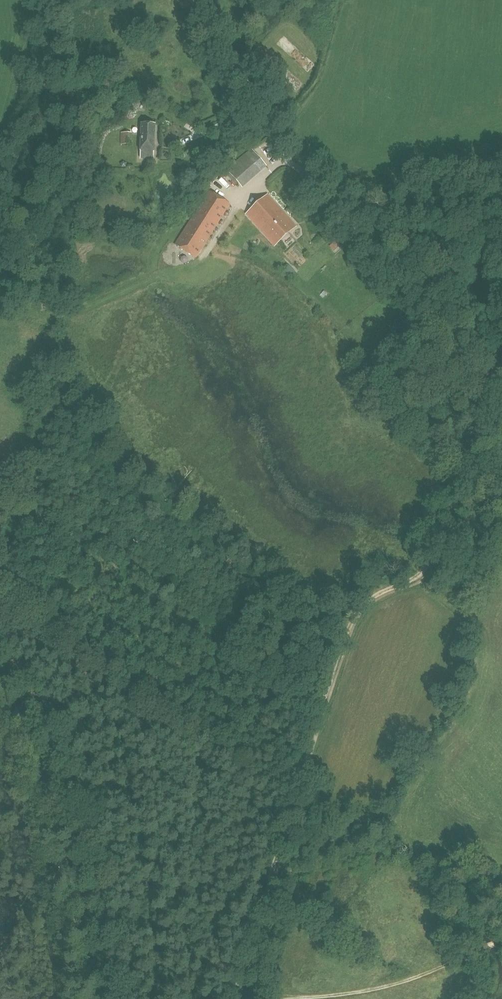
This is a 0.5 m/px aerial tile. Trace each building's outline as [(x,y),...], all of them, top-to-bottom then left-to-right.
[(193,9),(187,0),(179,5),(185,14),(193,9)] [(141,158),(154,158),(154,149),(155,125),(142,124),(142,131),(140,131),(139,138),(141,138),(141,158)] [(125,144),(132,144),(132,133),(122,132),(121,144),(125,144)] [(195,138),(183,140),(184,146),(196,143),(195,138)] [(251,149),(245,154),(226,170),(229,173),(242,188),(267,166),(251,149)] [(229,205),(209,192),(176,243),(197,256),(229,205)] [(295,225),(267,195),(246,213),(274,244),(295,225)]
